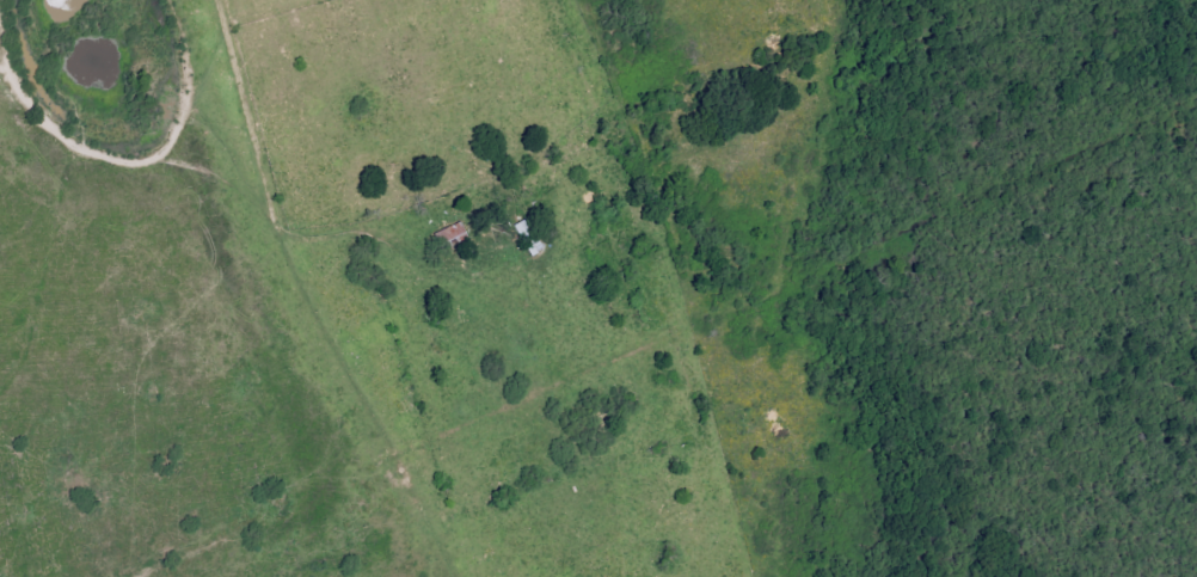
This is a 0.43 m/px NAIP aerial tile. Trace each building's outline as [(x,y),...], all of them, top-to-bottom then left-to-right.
[(468,235),(464,222),(436,231),(440,243),(468,235)]
